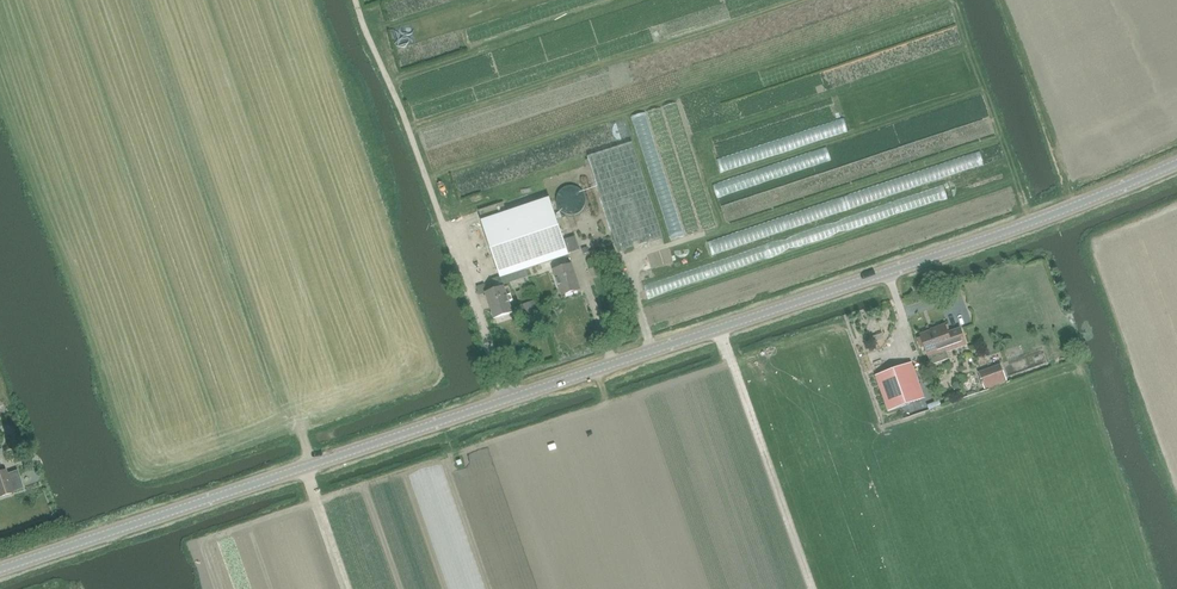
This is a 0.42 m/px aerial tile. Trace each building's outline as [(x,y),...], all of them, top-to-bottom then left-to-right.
[(587,157),(618,252),(663,238),(631,143),(587,157)] [(563,240),(549,196),(502,212),(499,203),(478,210),(482,221),(501,278),(568,255),(568,254),(579,250),(575,236),(563,240)] [(562,296),(580,290),(572,264),(553,270),(562,296)] [(494,318),(512,312),(504,287),(485,293),(494,318)] [(961,319),(970,319),(969,302),(960,302),(961,319)] [(920,335),(921,337),(917,339),(918,339),(921,348),(924,346),(927,354),(945,348),(945,351),(966,344),(960,329),(948,333),(945,325),(936,328),(936,330),(920,335)] [(978,365),(996,360),(992,346),(973,352),(978,365)] [(888,411),(924,399),(911,363),(875,375),(888,411)] [(1001,366),(990,370),(995,385),(1007,381),(1001,366)] [(0,471),(0,497),(14,492),(13,491),(24,488),(19,475),(9,479),(6,469),(0,471)]
